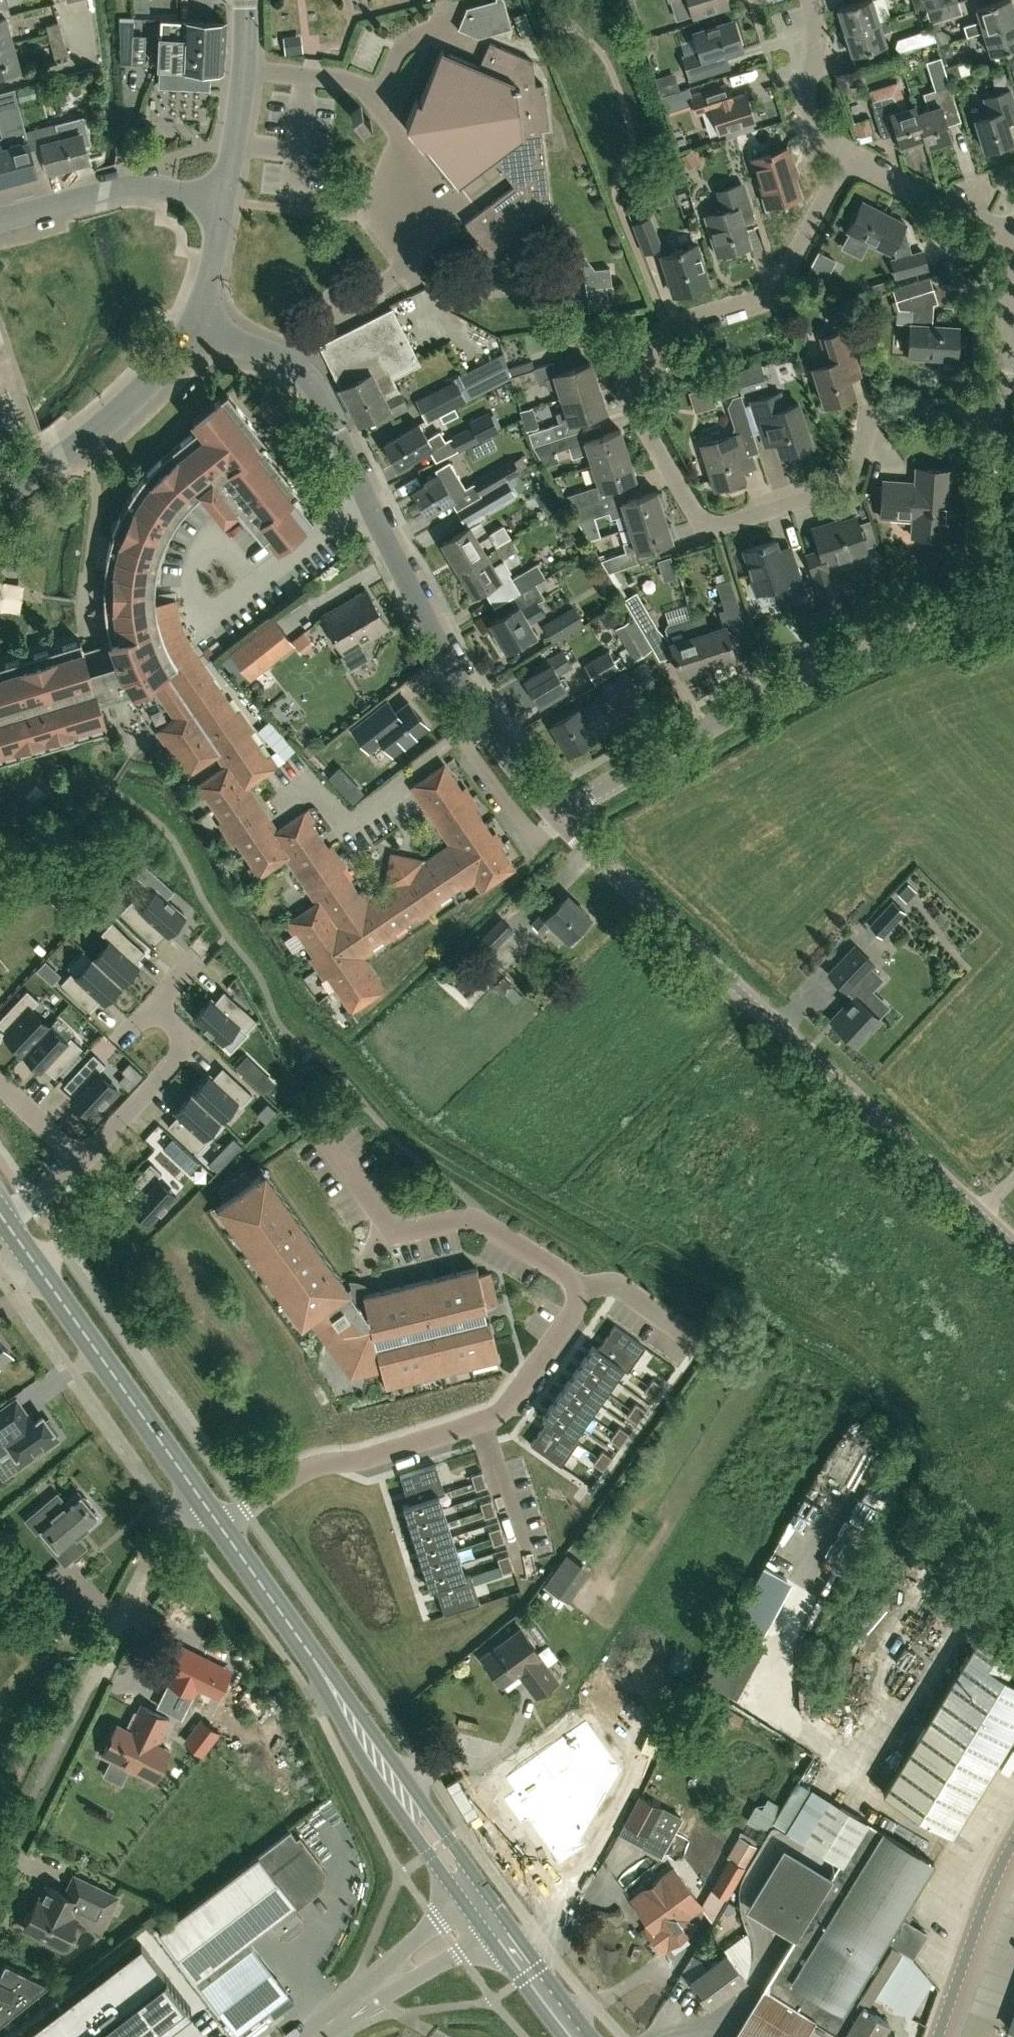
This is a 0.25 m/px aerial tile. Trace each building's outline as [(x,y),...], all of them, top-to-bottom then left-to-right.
[(6,15),(11,14),(7,0),(0,0),(0,17),(6,15)] [(457,28),(479,37),(512,28),(504,0),(492,0),(466,7),(457,28)] [(676,20),(727,4),(725,0),(670,0),(676,20)] [(844,31),(887,17),(879,20),(872,0),(861,0),(837,8),(844,31)] [(958,1),(958,0),(922,0),(924,6),(925,10),(958,1)] [(1013,21),(1013,16),(1009,0),(1000,0),(974,8),(981,31),(1013,21)] [(958,1),(925,10),(930,23),(962,13),(958,1)] [(13,41),(6,15),(0,17),(0,44),(13,41)] [(891,29),(887,17),(844,31),(852,54),(856,66),(890,55),(886,44),(882,31),(891,29)] [(161,19),(159,67),(180,68),(180,69),(210,70),(223,71),(225,22),(215,21),(190,20),(184,20),(161,19)] [(683,57),(689,78),(729,66),(726,54),(741,49),(732,20),(694,32),(700,52),(683,57)] [(46,24),(48,32),(61,28),(59,21),(58,21),(46,24)] [(981,31),(988,55),(1013,47),(1013,21),(981,31)] [(48,32),(55,56),(66,53),(67,53),(61,28),(48,32)] [(921,45),(935,41),(931,28),(917,33),(921,45)] [(132,39),(132,64),(144,64),(145,39),(132,39)] [(0,44),(0,73),(21,68),(13,41),(0,44)] [(595,268),(558,219),(551,211),(551,209),(541,129),(549,128),(543,84),(536,85),(533,60),(490,42),(479,66),(443,50),(441,49),(420,99),(416,97),(405,123),(422,144),(425,142),(458,185),(460,184),(497,156),(517,183),(464,222),(490,256),(543,217),(583,269),(585,288),(586,288),(588,310),(609,308),(607,285),(611,285),(610,267),(595,268)] [(975,71),(971,58),(943,67),(947,80),(975,71)] [(660,98),(670,96),(672,108),(682,106),(675,76),(657,80),(660,98)] [(914,104),(906,106),(898,81),(870,90),(872,99),(871,100),(882,136),(896,132),(900,146),(924,138),(926,146),(927,146),(914,104)] [(745,94),(732,98),(728,84),(718,87),(692,96),(691,96),(694,106),(696,111),(703,108),(711,133),(718,131),(719,132),(725,130),(751,122),(753,121),(745,94)] [(914,104),(927,146),(951,139),(946,125),(961,120),(949,84),(935,88),(936,92),(925,95),(928,107),(917,111),(914,103),(914,104)] [(36,174),(32,158),(26,133),(14,87),(0,91),(0,109),(2,108),(8,128),(6,129),(7,131),(6,131),(8,137),(0,139),(0,183),(36,174)] [(986,149),(987,152),(1001,148),(1000,144),(1011,141),(1004,118),(1013,115),(1013,103),(1010,89),(984,97),(989,114),(975,119),(984,149),(986,149)] [(864,137),(875,134),(870,118),(860,121),(864,137)] [(91,143),(89,135),(85,119),(62,126),(65,136),(59,138),(56,125),(26,133),(32,158),(44,155),(49,170),(89,160),(84,145),(91,143)] [(767,205),(799,195),(791,167),(793,166),(788,149),(771,154),(771,152),(753,158),(767,205)] [(717,253),(748,243),(744,229),(741,230),(738,221),(752,217),(741,183),(716,190),(722,210),(705,215),(717,253)] [(905,223),(862,201),(846,231),(890,254),(891,252),(894,254),(896,258),(891,260),(896,277),(927,268),(922,251),(907,255),(901,232),(905,223)] [(644,254),(663,246),(650,216),(631,224),(644,254)] [(673,294),(707,283),(696,245),(661,255),(673,294)] [(859,289),(861,296),(893,287),(891,279),(871,284),(872,286),(859,289)] [(896,323),(909,324),(907,356),(956,359),(958,327),(925,325),(926,305),(937,302),(932,288),(895,300),(891,301),(894,310),(897,309),(896,323)] [(407,406),(391,375),(419,361),(390,305),(318,341),(359,423),(368,418),(371,424),(407,406)] [(857,357),(854,358),(846,330),(821,337),(828,362),(812,367),(824,404),(854,395),(849,379),(862,375),(857,357)] [(504,357),(457,379),(457,378),(415,399),(426,421),(468,400),(467,398),(510,377),(504,357)] [(561,398),(598,386),(590,362),(554,374),(554,376),(545,379),(548,389),(558,386),(561,398)] [(537,381),(533,368),(510,376),(514,388),(537,381)] [(529,432),(532,445),(566,434),(562,422),(568,420),(569,422),(605,410),(598,386),(561,398),(565,410),(555,413),(559,423),(529,432)] [(780,392),(751,401),(765,445),(778,442),(782,454),(812,445),(798,403),(785,408),(780,392)] [(0,664),(0,761),(107,729),(98,700),(133,690),(135,692),(150,682),(168,709),(175,719),(156,731),(174,756),(187,776),(217,756),(225,767),(195,788),(202,799),(206,796),(222,820),(218,823),(233,844),(236,841),(253,865),(249,868),(256,879),(277,865),(286,858),(316,902),(286,923),(294,934),(297,931),(306,943),(314,955),(310,958),(324,979),(327,976),(351,1012),(385,989),(366,961),(363,957),(373,950),(371,946),(382,939),(385,942),(396,935),(393,931),(417,915),(420,919),(441,904),(438,901),(462,884),(465,888),(475,881),(480,889),(481,890),(514,868),(499,845),(502,843),(495,832),(491,835),(475,810),(479,808),(464,787),(461,789),(444,764),(411,787),(449,844),(421,863),(394,858),(388,886),(375,894),(368,899),(361,890),(357,892),(341,868),(345,866),(331,845),(327,847),(311,823),(315,821),(307,810),(277,830),(269,818),(247,786),(249,784),(265,774),(277,765),(270,755),(266,757),(250,733),(253,731),(239,710),(236,712),(219,688),(203,664),(195,652),(188,640),(182,643),(177,633),(183,630),(181,624),(179,618),(178,612),(177,606),(176,600),(161,601),(155,602),(154,592),(154,581),(156,571),(158,561),(160,551),(164,542),(167,534),(172,525),(177,518),(182,510),(188,503),(195,497),(201,491),(223,518),(242,503),(257,522),(252,526),(262,538),(267,535),(278,548),(312,520),(294,497),(299,493),(262,446),(266,442),(227,393),(192,421),(198,428),(169,452),(161,458),(154,465),(148,472),(142,479),(136,487),(130,495),(130,496),(126,504),(121,512),(117,521),(114,530),(111,538),(111,539),(108,551),(105,562),(104,574),(105,575),(105,574),(110,574),(110,577),(109,587),(109,601),(111,614),(113,627),(116,639),(100,644),(102,652),(85,657),(80,640),(0,664)] [(697,460),(706,457),(715,487),(744,479),(741,471),(756,467),(752,453),(759,451),(742,395),(741,396),(740,393),(732,395),(727,405),(734,426),(730,436),(693,447),(697,460)] [(519,410),(526,430),(538,426),(532,406),(519,410)] [(448,436),(455,449),(479,438),(480,439),(491,434),(498,430),(489,410),(469,420),(471,425),(448,436)] [(384,443),(397,467),(431,447),(433,450),(445,442),(439,431),(427,438),(418,423),(384,443)] [(585,428),(566,434),(532,445),(539,457),(553,452),(569,447),(569,448),(572,456),(587,451),(591,464),(628,453),(620,429),(603,434),(595,437),(592,426),(585,428)] [(498,448),(492,435),(499,432),(498,430),(491,434),(480,439),(479,438),(455,449),(456,452),(466,447),(472,460),(498,448)] [(628,453),(591,464),(599,489),(635,478),(628,453)] [(473,482),(480,494),(491,488),(506,480),(520,471),(512,458),(473,482)] [(435,470),(437,474),(424,481),(425,483),(412,491),(426,514),(452,499),(451,497),(466,489),(450,461),(435,470)] [(945,538),(949,470),(921,468),(920,483),(883,480),(880,517),(912,519),(911,535),(945,538)] [(456,509),(464,522),(514,494),(506,480),(491,488),(480,494),(456,509)] [(571,509),(598,500),(594,486),(563,496),(571,509)] [(628,526),(664,515),(662,508),(664,507),(666,505),(662,493),(660,492),(657,492),(657,491),(620,502),(621,503),(601,510),(598,500),(571,509),(577,521),(602,513),(601,511),(608,509),(611,518),(624,514),(628,526)] [(625,552),(600,559),(608,572),(635,563),(631,553),(672,540),(671,538),(674,538),(675,535),(671,523),(669,522),(667,523),(664,515),(628,526),(632,540),(622,543),(625,552)] [(812,577),(830,571),(829,567),(841,563),(839,559),(866,551),(864,547),(876,544),(868,520),(857,523),(855,517),(829,525),(828,523),(812,528),(819,548),(804,552),(812,577)] [(476,540),(468,527),(442,542),(444,545),(440,547),(448,559),(451,557),(458,568),(510,538),(502,525),(488,533),(476,540)] [(493,607),(510,598),(536,583),(545,578),(536,563),(511,578),(508,573),(510,571),(502,558),(517,549),(510,538),(458,568),(473,594),(487,586),(489,590),(487,596),(493,607)] [(776,600),(804,591),(789,545),(776,549),(773,540),(743,550),(756,591),(771,586),(776,600)] [(713,573),(716,583),(715,583),(723,610),(737,606),(729,579),(728,579),(725,570),(713,573)] [(822,609),(840,604),(830,571),(812,577),(822,609)] [(542,614),(536,603),(545,597),(536,583),(510,598),(516,607),(490,623),(495,631),(492,634),(502,652),(506,649),(506,650),(519,643),(521,646),(536,638),(527,623),(542,614)] [(365,589),(321,615),(344,654),(340,656),(348,668),(368,657),(360,644),(388,628),(365,589)] [(660,659),(671,656),(668,644),(637,592),(624,599),(660,659)] [(551,643),(584,625),(573,605),(540,623),(551,643)] [(693,619),(694,619),(692,615),(667,623),(665,627),(669,643),(670,642),(680,673),(707,665),(693,619)] [(304,630),(292,640),(273,616),(228,652),(250,679),(294,644),(301,653),(314,642),(304,630)] [(693,619),(707,665),(734,657),(724,626),(709,630),(704,616),(694,619),(693,619)] [(622,655),(615,660),(609,649),(583,664),(595,684),(620,669),(620,668),(627,664),(622,655)] [(524,679),(539,704),(566,688),(557,673),(570,665),(562,651),(540,663),(543,669),(524,679)] [(611,706),(638,690),(625,669),(599,685),(611,706)] [(387,701),(352,729),(368,750),(381,739),(392,753),(427,726),(408,702),(396,712),(387,701)] [(577,709),(551,725),(568,753),(594,738),(588,729),(606,718),(596,702),(578,712),(577,709)] [(257,731),(276,751),(270,755),(277,765),(287,759),(286,758),(296,749),(269,720),(257,731)] [(365,792),(355,781),(343,792),(353,803),(365,792)] [(145,865),(136,875),(148,887),(151,883),(157,888),(157,889),(167,898),(173,891),(145,865)] [(164,932),(167,935),(168,934),(171,931),(185,915),(167,898),(157,889),(140,907),(136,903),(125,915),(154,942),(164,932)] [(582,928),(592,917),(568,895),(552,912),(549,909),(535,923),(543,931),(552,922),(574,943),(585,931),(582,928)] [(882,937),(905,911),(892,899),(869,925),(882,937)] [(492,952),(514,930),(501,917),(479,939),(492,952)] [(117,923),(106,935),(111,939),(94,957),(122,983),(136,968),(139,965),(140,964),(137,961),(146,951),(117,923)] [(847,1011),(835,1023),(854,1042),(879,1017),(862,1001),(884,979),(871,966),(874,963),(855,945),(827,973),(846,992),(849,988),(855,994),(842,1007),(847,1011)] [(62,982),(92,1010),(101,999),(104,1002),(105,1001),(108,998),(122,983),(94,957),(78,975),(73,970),(62,982)] [(60,973),(44,959),(36,968),(51,982),(60,973)] [(506,998),(518,1004),(524,992),(511,987),(506,998)] [(211,997),(193,1016),(220,1042),(221,1041),(230,1050),(247,1033),(246,1032),(257,1020),(223,989),(214,999),(211,997)] [(5,1033),(6,1034),(9,1037),(24,1050),(50,1023),(32,1006),(37,1001),(25,991),(0,1018),(0,1022),(8,1030),(5,1033)] [(56,1075),(84,1045),(72,1034),(68,1039),(50,1023),(24,1050),(39,1064),(42,1067),(43,1068),(46,1065),(56,1075)] [(76,1099),(92,1114),(118,1086),(100,1069),(104,1064),(92,1053),(65,1083),(75,1092),(72,1095),(73,1096),(76,1099)] [(210,1073),(192,1093),(220,1118),(236,1101),(241,1105),(252,1093),(222,1066),(213,1076),(210,1073)] [(266,1069),(256,1081),(264,1088),(274,1077),(266,1069)] [(125,1074),(118,1081),(128,1090),(135,1083),(134,1082),(125,1074)] [(177,1115),(168,1125),(197,1152),(224,1123),(220,1118),(192,1093),(174,1112),(177,1115)] [(267,1099),(256,1111),(265,1120),(276,1108),(267,1099)] [(163,1148),(171,1156),(180,1146),(172,1138),(163,1148)] [(209,1162),(217,1170),(225,1161),(217,1154),(209,1162)] [(157,1177),(162,1173),(150,1162),(122,1191),(132,1201),(130,1204),(131,1205),(134,1208),(149,1222),(175,1194),(157,1177)] [(225,1199),(217,1205),(301,1324),(311,1316),(347,1367),(379,1359),(386,1388),(499,1360),(490,1321),(486,1321),(483,1307),(497,1303),(490,1272),(479,1275),(477,1267),(364,1295),(363,1291),(352,1287),(343,1293),(259,1175),(251,1180),(245,1171),(218,1190),(225,1199)] [(614,1324),(597,1348),(623,1366),(627,1370),(645,1346),(614,1324)] [(10,1355),(0,1341),(0,1363),(10,1355)] [(592,1345),(584,1356),(614,1378),(623,1366),(597,1348),(592,1345)] [(584,1356),(575,1368),(606,1390),(614,1378),(584,1356)] [(575,1368),(567,1380),(598,1402),(606,1390),(575,1368)] [(653,1378),(648,1384),(658,1391),(663,1385),(653,1378)] [(567,1380),(559,1392),(589,1413),(598,1402),(567,1380)] [(653,1398),(658,1391),(648,1384),(643,1391),(653,1398)] [(326,1407),(334,1402),(324,1385),(316,1390),(326,1407)] [(559,1392),(550,1403),(581,1425),(589,1413),(559,1392)] [(45,1420),(42,1416),(37,1420),(32,1413),(31,1412),(30,1413),(27,1415),(16,1399),(0,1410),(0,1454),(11,1446),(22,1463),(58,1438),(55,1434),(58,1432),(48,1418),(45,1420)] [(645,1409),(636,1402),(631,1408),(641,1415),(645,1409)] [(550,1403),(542,1415),(547,1419),(573,1437),(581,1425),(550,1403)] [(641,1415),(631,1408),(626,1415),(636,1422),(641,1415)] [(547,1419),(530,1443),(560,1464),(578,1440),(573,1437),(547,1419)] [(614,1432),(624,1439),(629,1432),(619,1425),(614,1432)] [(610,1438),(619,1445),(624,1439),(614,1432),(610,1438)] [(607,1463),(612,1456),(602,1449),(597,1456),(607,1463)] [(607,1463),(597,1456),(593,1462),(602,1469),(607,1463)] [(435,1463),(399,1475),(408,1503),(438,1493),(444,1491),(435,1463)] [(482,1470),(470,1474),(473,1482),(484,1478),(482,1470)] [(473,1482),(475,1489),(487,1486),(484,1478),(473,1482)] [(49,1517),(44,1521),(54,1533),(45,1540),(64,1564),(86,1546),(77,1536),(98,1518),(89,1507),(90,1507),(90,1504),(89,1501),(87,1498),(84,1497),(81,1496),(80,1497),(77,1493),(65,1504),(57,1494),(41,1508),(49,1517)] [(408,1503),(403,1505),(407,1518),(443,1507),(438,1493),(408,1503)] [(493,1506),(491,1498),(479,1502),(482,1510),(493,1506)] [(484,1517),(496,1514),(493,1506),(482,1510),(484,1517)] [(443,1507),(407,1518),(411,1532),(447,1521),(443,1507)] [(447,1521),(411,1532),(416,1546),(452,1534),(447,1521)] [(491,1537),(502,1533),(500,1526),(488,1529),(491,1537)] [(502,1533),(491,1537),(493,1545),(504,1541),(502,1533)] [(452,1534),(416,1546),(420,1560),(456,1548),(452,1534)] [(456,1548),(420,1560),(425,1573),(460,1562),(456,1548)] [(591,1570),(566,1552),(543,1585),(567,1603),(591,1570)] [(508,1553),(497,1557),(499,1565),(511,1561),(508,1553)] [(511,1561),(499,1565),(502,1572),(513,1569),(511,1561)] [(460,1562),(425,1573),(429,1587),(435,1585),(465,1576),(460,1562)] [(465,1576),(435,1585),(444,1613),(479,1602),(470,1574),(465,1576)] [(538,1694),(559,1678),(541,1654),(542,1653),(523,1626),(484,1655),(503,1681),(520,1669),(538,1694)] [(735,1697),(762,1647),(725,1627),(698,1677),(735,1697)] [(1013,1729),(1013,1677),(1006,1672),(1013,1659),(1013,1657),(979,1635),(883,1791),(952,1832),(1013,1729)] [(220,1665),(182,1646),(169,1672),(173,1674),(169,1683),(192,1694),(196,1685),(207,1691),(218,1696),(230,1670),(220,1665)] [(125,1728),(129,1730),(157,1743),(169,1718),(141,1705),(134,1719),(130,1717),(125,1728)] [(514,1790),(502,1798),(521,1824),(527,1820),(559,1865),(585,1846),(581,1840),(621,1769),(586,1719),(504,1777),(514,1790)] [(217,1732),(201,1720),(186,1741),(202,1753),(217,1732)] [(169,1750),(157,1743),(129,1730),(125,1728),(117,1724),(102,1754),(154,1780),(169,1750)] [(726,1856),(728,1857),(711,1888),(728,1898),(757,1846),(772,1821),(790,1832),(814,1791),(797,1780),(781,1806),(767,1798),(761,1808),(755,1805),(746,1820),(748,1822),(740,1836),(738,1835),(726,1856)] [(617,1785),(611,1800),(628,1807),(634,1793),(617,1785)] [(640,1795),(622,1829),(644,1841),(653,1825),(672,1835),(682,1817),(640,1795)] [(833,1859),(860,1816),(830,1798),(804,1841),(833,1859)] [(606,1847),(627,1813),(609,1802),(588,1837),(606,1847)] [(827,1923),(878,1954),(887,1939),(912,1955),(926,1932),(907,1920),(910,1916),(904,1913),(936,1861),(884,1830),(867,1820),(833,1875),(822,1894),(839,1904),(827,1923)] [(179,1915),(157,1932),(236,2034),(260,2015),(288,1993),(247,1941),(269,1924),(279,1936),(287,1938),(300,1928),(301,1920),(291,1907),(295,1904),(319,1885),(320,1871),(296,1839),(290,1830),(179,1915)] [(800,1858),(783,1847),(745,1908),(793,1939),(764,1987),(843,2036),(842,2036),(879,2036),(889,2021),(866,2007),(867,2005),(864,2003),(867,1998),(855,1991),(878,1954),(827,1923),(839,1904),(822,1894),(833,1875),(831,1877),(800,1858)] [(661,1878),(631,1900),(646,1920),(649,1924),(644,1927),(653,1940),(661,1951),(666,1948),(693,1928),(685,1917),(699,1907),(702,1905),(701,1905),(684,1881),(675,1868),(661,1878)] [(24,1924),(23,1926),(54,1942),(62,1946),(66,1938),(76,1917),(100,1928),(116,1896),(83,1880),(73,1876),(65,1894),(48,1886),(41,1900),(37,1898),(30,1911),(27,1912),(23,1920),(24,1924)] [(19,2036),(152,2036),(147,2031),(186,2001),(165,1973),(164,1974),(141,1943),(19,2036)] [(706,1967),(690,1979),(690,1980),(708,2004),(745,1977),(727,1952),(706,1967)] [(4,1960),(0,1968),(0,2020),(48,1981),(4,1960)]
